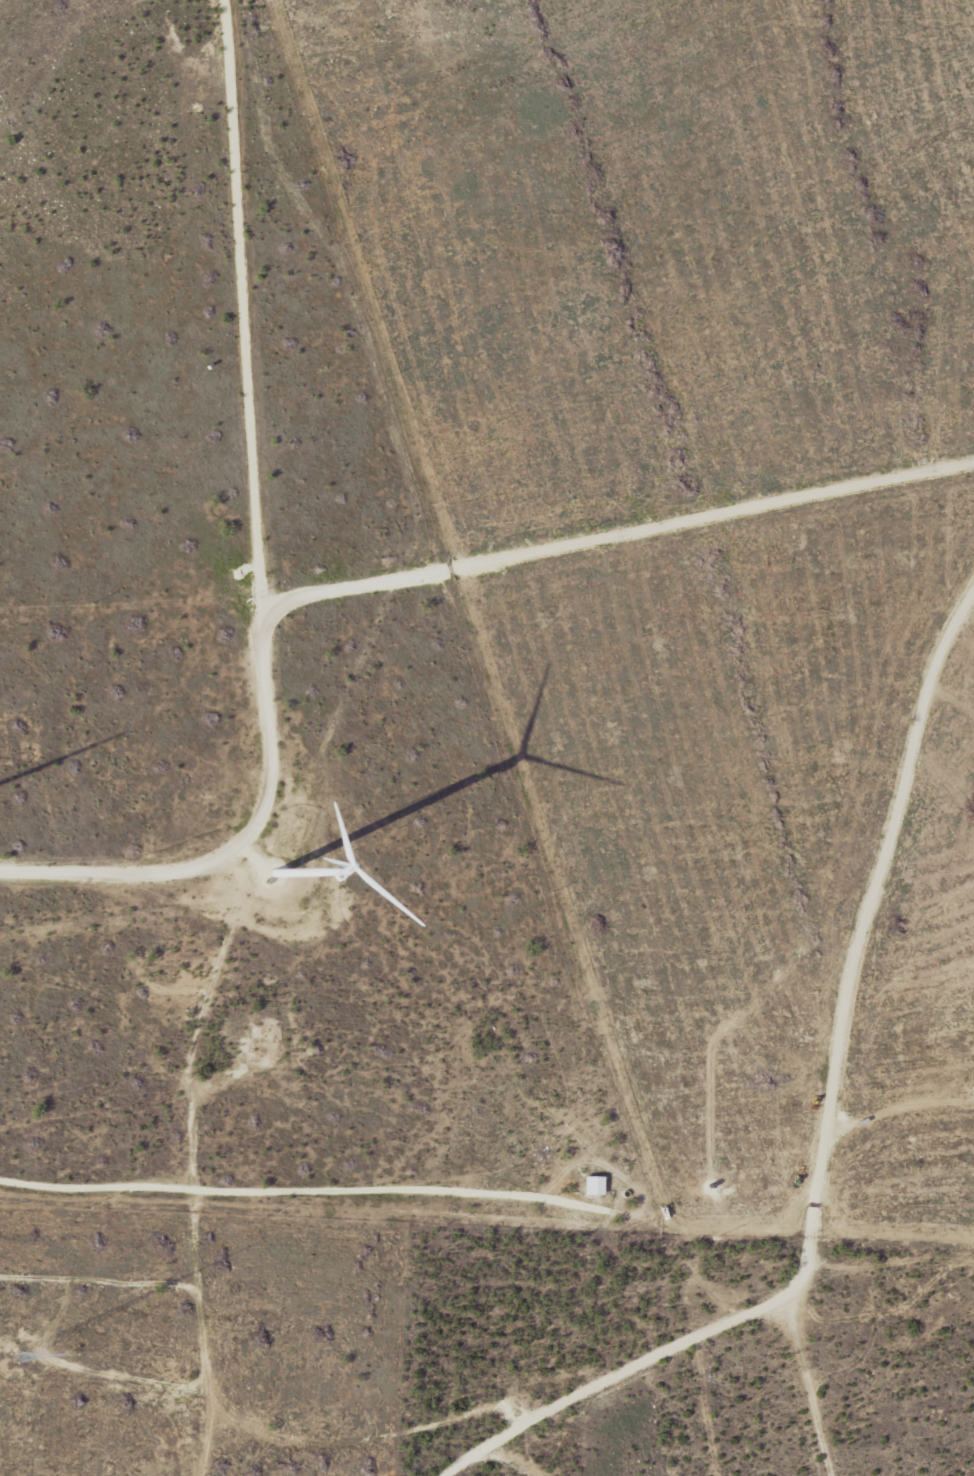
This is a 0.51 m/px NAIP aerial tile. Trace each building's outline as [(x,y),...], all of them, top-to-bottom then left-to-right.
[(583,1195),(602,1195),(602,1175),(583,1175),(583,1195)]
